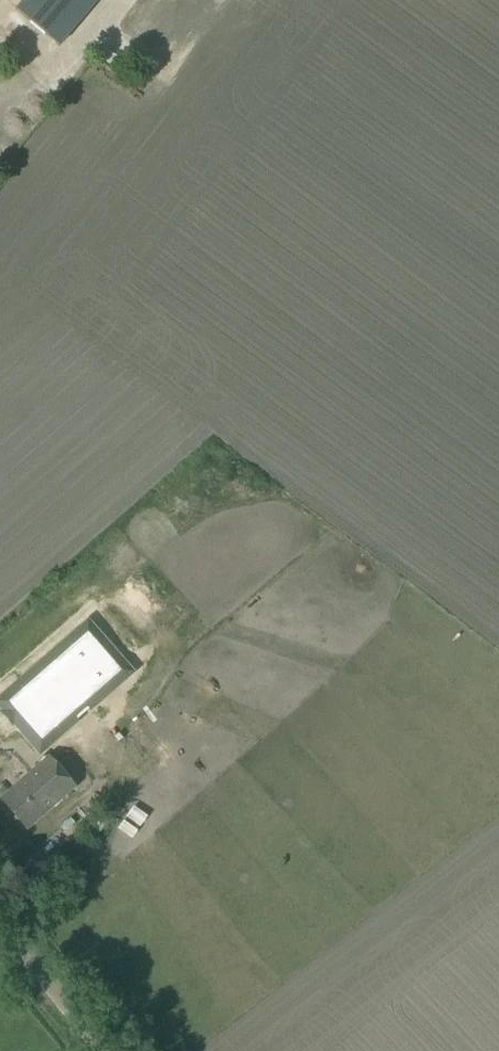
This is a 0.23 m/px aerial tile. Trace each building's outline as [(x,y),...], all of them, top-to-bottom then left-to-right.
[(18,13),(58,46),(97,0),(29,0),(18,13)] [(0,699),(0,705),(3,709),(1,711),(10,722),(12,720),(22,731),(43,713),(60,733),(130,672),(87,623),(0,699)] [(73,786),(49,758),(1,799),(25,827),(73,786)]
